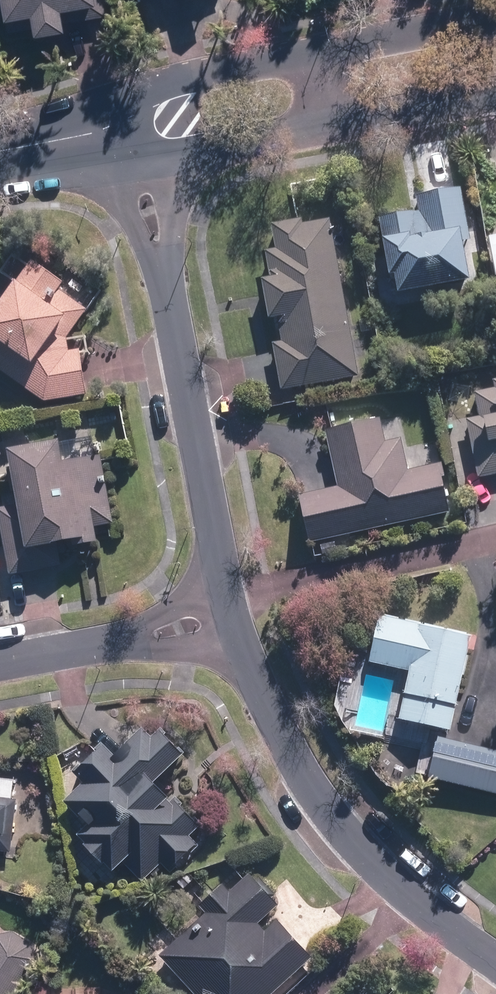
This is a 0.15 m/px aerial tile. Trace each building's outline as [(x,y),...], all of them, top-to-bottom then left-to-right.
[(3,12),(41,8),(41,25),(73,23),(71,3),(86,0),(1,0),(3,12)] [(93,16),(115,12),(114,0),(92,0),(93,16)] [(483,276),(469,184),(419,191),(421,208),(383,215),(393,289),(483,276)] [(341,212),(278,218),(281,242),(269,243),(273,272),(267,274),(269,313),(284,314),(284,333),(277,333),(283,385),(357,378),(341,212)] [(91,394),(94,342),(79,331),(94,307),(64,286),(68,277),(37,256),(33,262),(17,251),(5,270),(20,280),(0,310),(0,330),(43,361),(28,388),(47,400),(91,394)] [(474,383),(480,415),(470,416),(481,476),(495,473),(495,378),(474,383)] [(417,441),(407,443),(404,433),(390,436),(385,412),(328,423),(338,483),(305,492),(313,537),(455,510),(445,459),(423,464),(417,441)] [(98,436),(17,447),(24,499),(0,502),(0,503),(9,572),(52,566),(49,541),(105,531),(103,522),(118,519),(109,454),(100,456),(98,436)] [(380,608),(369,657),(415,667),(404,716),(454,727),(476,630),(380,608)] [(193,751),(165,721),(157,730),(151,723),(124,749),(110,734),(83,758),(95,774),(70,797),(93,821),(82,831),(117,869),(127,860),(144,878),(163,859),(177,872),(206,843),(194,832),(206,819),(165,774),(193,751)] [(440,734),(430,778),(495,794),(495,747),(440,734)] [(18,831),(20,796),(0,796),(0,830),(18,831)] [(164,950),(200,993),(271,993),(316,953),(277,906),(284,901),(253,868),(234,889),(227,881),(205,900),(211,910),(164,950)] [(0,923),(0,993),(18,993),(46,950),(0,923)]
